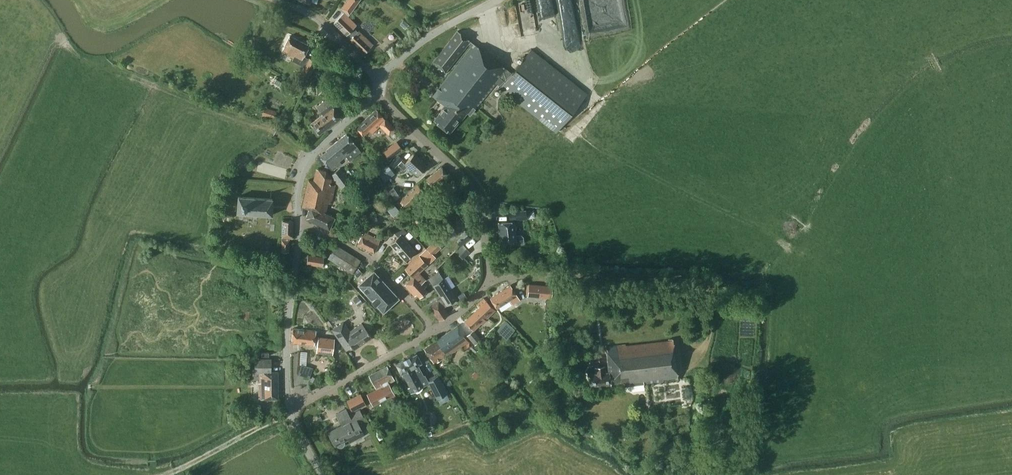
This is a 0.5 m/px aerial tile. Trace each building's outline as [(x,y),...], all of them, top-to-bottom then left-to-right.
[(341,8),(345,11),(348,13),(349,13),(358,1),(357,0),(347,0),(341,8)] [(347,15),(348,13),(345,11),(334,22),(346,35),(348,33),(352,37),(349,40),(363,53),(373,44),(359,30),(358,31),(346,20),(349,17),(347,15)] [(512,73),(457,31),(432,62),(445,73),(468,44),(471,47),(433,94),(444,104),(442,107),(443,108),(439,113),(434,119),(449,131),(460,117),(463,117),(467,112),(470,114),(497,81),(502,85),(501,86),(557,131),(587,93),(531,49),(512,73)] [(306,81),(316,63),(313,62),(303,56),(309,45),(289,35),(281,51),(294,58),(292,61),(299,65),(301,62),(306,64),(299,77),(306,81)] [(387,55),(396,45),(392,41),(383,51),(387,55)] [(313,62),(316,63),(322,66),(327,56),(319,52),(313,62)] [(318,134),(341,117),(333,107),(343,99),(337,91),(317,106),(323,114),(310,123),(318,134)] [(274,119),(276,111),(265,107),(262,115),(274,119)] [(385,119),(376,109),(356,127),(365,138),(379,124),(388,134),(394,128),(385,119)] [(346,155),(349,160),(355,155),(353,152),(358,148),(346,133),(326,150),(326,151),(320,156),(332,171),(341,163),(339,161),(346,155)] [(383,150),(389,159),(403,149),(396,141),(383,150)] [(427,165),(414,153),(404,163),(401,160),(403,159),(398,154),(389,163),(394,168),(398,164),(404,170),(407,166),(417,175),(427,165)] [(384,181),(395,173),(388,164),(377,171),(384,181)] [(331,174),(341,188),(350,181),(340,167),(331,174)] [(447,174),(441,167),(426,180),(432,187),(439,182),(444,188),(437,195),(444,203),(461,188),(453,179),(448,183),(444,178),(447,174)] [(308,179),(302,206),(309,209),(306,218),(329,229),(334,217),(325,213),(328,201),(331,202),(335,185),(330,184),(331,178),(331,177),(326,171),(326,170),(325,170),(318,169),(315,181),(308,179)] [(400,198),(407,207),(424,193),(417,184),(400,198)] [(396,200),(400,197),(393,187),(389,190),(396,200)] [(237,213),(272,215),(273,199),(238,196),(237,213)] [(401,209),(392,200),(385,207),(393,216),(401,209)] [(425,220),(416,209),(407,216),(416,227),(425,220)] [(524,243),(523,236),(521,235),(516,236),(514,219),(526,218),(526,210),(508,212),(509,221),(498,222),(500,242),(516,241),(516,242),(517,243),(524,243)] [(466,218),(461,212),(451,221),(456,226),(466,218)] [(292,238),(293,221),(282,220),(282,251),(289,251),(289,238),(292,238)] [(390,243),(404,260),(415,251),(402,236),(406,231),(401,225),(394,232),(398,237),(390,243)] [(357,245),(374,253),(380,240),(363,232),(357,245)] [(441,247),(434,240),(426,248),(433,255),(441,247)] [(469,250),(462,242),(456,248),(464,255),(469,250)] [(360,260),(336,245),(328,258),(352,273),(360,260)] [(306,263),(322,266),(324,257),(308,255),(306,263)] [(424,288),(427,285),(417,274),(427,265),(418,256),(405,268),(413,277),(404,284),(414,295),(416,294),(419,297),(426,290),(424,288)] [(358,284),(383,312),(399,297),(373,270),(358,284)] [(447,289),(441,279),(443,278),(439,271),(428,278),(433,285),(440,296),(428,304),(439,320),(448,314),(443,307),(456,298),(449,287),(447,289)] [(518,296),(510,284),(490,298),(496,308),(509,299),(510,301),(518,296)] [(532,296),(555,301),(558,289),(534,284),(532,296)] [(358,306),(363,302),(358,296),(353,299),(358,306)] [(495,309),(483,298),(477,304),(479,307),(465,321),(473,330),(481,322),(481,323),(495,309)] [(350,330),(344,320),(331,329),(345,350),(351,346),(353,348),(371,336),(362,322),(350,330)] [(496,329),(506,338),(515,329),(505,320),(496,329)] [(434,363),(470,341),(468,339),(459,324),(424,348),(434,363)] [(293,328),(291,342),(314,344),(314,342),(317,342),(316,352),(332,354),(334,338),(315,336),(316,330),(293,328)] [(475,344),(481,339),(473,330),(467,335),(475,344)] [(678,379),(673,338),(606,347),(608,371),(604,372),(604,365),(594,367),(595,373),(589,374),(590,387),(623,383),(624,386),(678,379)] [(421,372),(419,368),(417,364),(421,362),(416,353),(407,358),(396,364),(401,373),(401,372),(402,372),(410,386),(408,387),(410,392),(410,393),(411,392),(420,388),(418,385),(417,383),(420,381),(427,377),(425,374),(424,374),(423,375),(421,372)] [(599,362),(598,355),(588,357),(589,364),(599,362)] [(271,358),(255,358),(254,372),(254,379),(260,379),(260,382),(259,382),(259,398),(278,398),(278,371),(271,371),(271,358)] [(312,368),(300,364),(298,374),(309,377),(312,368)] [(394,380),(387,366),(369,375),(376,389),(367,394),(372,404),(394,393),(388,383),(394,380)] [(447,393),(438,375),(427,381),(437,398),(447,393)] [(359,393),(348,399),(350,403),(353,409),(365,403),(361,397),(359,393)] [(343,441),(347,439),(349,443),(365,435),(358,422),(365,419),(359,409),(349,414),(346,408),(335,414),(341,425),(328,432),(334,445),(336,444),(337,446),(339,447),(342,446),(343,445),(344,443),(343,441)]
